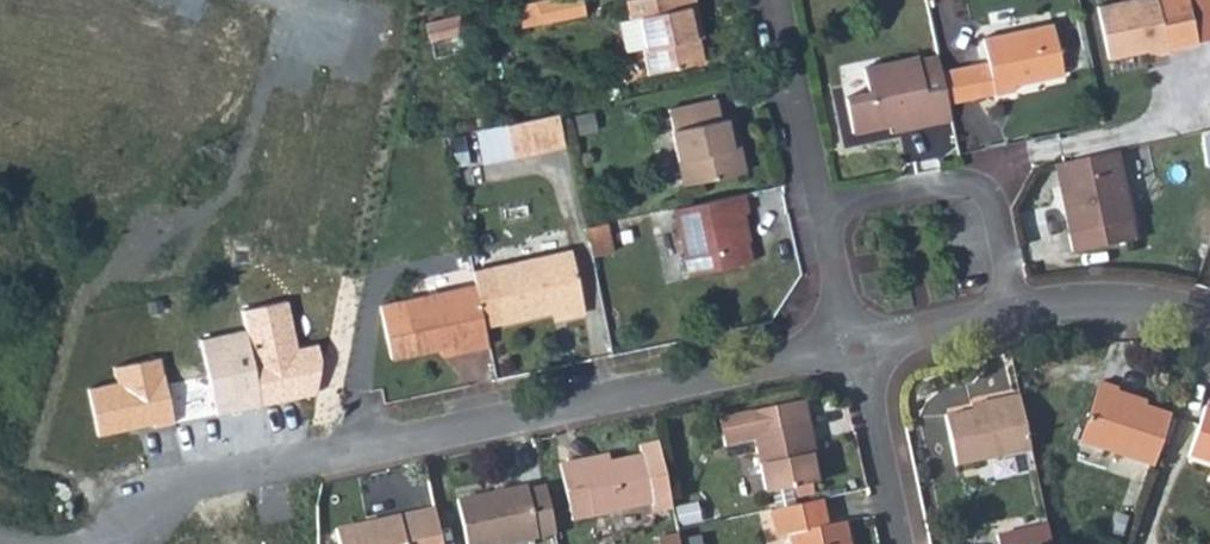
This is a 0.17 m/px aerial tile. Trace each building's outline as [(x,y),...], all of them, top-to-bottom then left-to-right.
[(587,12),(584,0),(517,0),(522,24),(587,12)] [(693,0),(624,0),(629,21),(621,23),(627,51),(641,48),(647,73),(703,62),(699,38),(692,39),(686,9),(695,7),(693,0)] [(1106,60),(1148,51),(1149,56),(1166,52),(1166,49),(1198,42),(1189,0),(1125,0),(1096,6),(1106,60)] [(695,7),(686,9),(692,39),(699,38),(701,37),(695,7)] [(463,14),(430,20),(434,37),(466,30),(463,14)] [(972,66),(978,96),(993,92),(994,95),(1014,90),(1013,81),(1042,73),(1043,78),(1062,74),(1051,24),(981,38),(986,62),(972,66)] [(892,124),(891,122),(926,114),(928,123),(949,118),(945,102),(939,73),(935,55),(918,59),(918,57),(862,69),(867,94),(845,99),(852,132),(892,124)] [(939,73),(945,102),(978,96),(972,66),(939,73)] [(726,119),(720,120),(716,98),(668,108),(673,131),(671,131),(682,184),(743,171),(738,146),(731,148),(726,119)] [(516,120),(523,151),(567,142),(560,110),(516,120)] [(892,124),(893,131),(928,123),(926,114),(891,122),(892,124)] [(726,119),(731,148),(738,146),(732,118),(726,119)] [(1058,194),(1071,253),(1131,240),(1127,222),(1129,221),(1115,151),(1060,163),(1066,192),(1058,194)] [(1052,164),(1058,194),(1066,192),(1060,163),(1052,164)] [(673,208),(687,274),(749,261),(739,213),(745,212),(742,194),(673,208)] [(584,226),(590,254),(610,251),(604,222),(584,226)] [(471,274),(473,284),(482,326),(548,311),(558,309),(560,317),(581,312),(568,254),(471,274)] [(439,347),(448,345),(450,352),(485,345),(482,326),(473,284),(380,304),(391,357),(439,347)] [(246,330),(262,404),(316,395),(322,357),(318,343),(297,347),(287,300),(241,310),(246,330)] [(548,311),(550,319),(560,317),(558,309),(548,311)] [(218,414),(262,404),(246,330),(201,340),(218,414)] [(439,347),(440,354),(450,352),(448,345),(439,347)] [(174,423),(162,358),(117,366),(120,383),(92,388),(101,437),(174,423)] [(1114,395),(1116,390),(1117,387),(1098,381),(1079,439),(1152,464),(1169,413),(1145,406),(1114,395)] [(1114,395),(1145,406),(1147,401),(1116,390),(1114,395)] [(970,408),(944,414),(955,464),(1030,449),(1018,393),(978,402),(979,406),(970,408)] [(807,443),(812,441),(804,401),(719,417),(724,445),(753,439),(764,491),(815,480),(811,461),(807,443)] [(1204,406),(1188,455),(1209,462),(1209,408),(1204,406)] [(807,443),(811,461),(817,460),(812,441),(807,443)] [(576,459),(557,462),(570,518),(650,501),(652,508),(671,504),(658,442),(637,446),(639,452),(608,457),(577,464),(576,459)] [(576,459),(577,464),(608,457),(607,453),(576,459)] [(527,486),(526,483),(456,497),(466,543),(489,543),(554,531),(544,483),(527,486)] [(809,501),(814,527),(825,525),(820,499),(809,501)] [(775,534),(787,532),(790,543),(848,543),(843,521),(825,525),(814,527),(809,501),(770,509),(775,534)] [(422,543),(440,543),(432,507),(415,511),(422,543)] [(415,511),(334,527),(337,543),(422,543),(415,511)] [(999,543),(1050,543),(1046,524),(997,534),(999,543)] [(655,532),(657,543),(679,543),(675,528),(655,532)]
